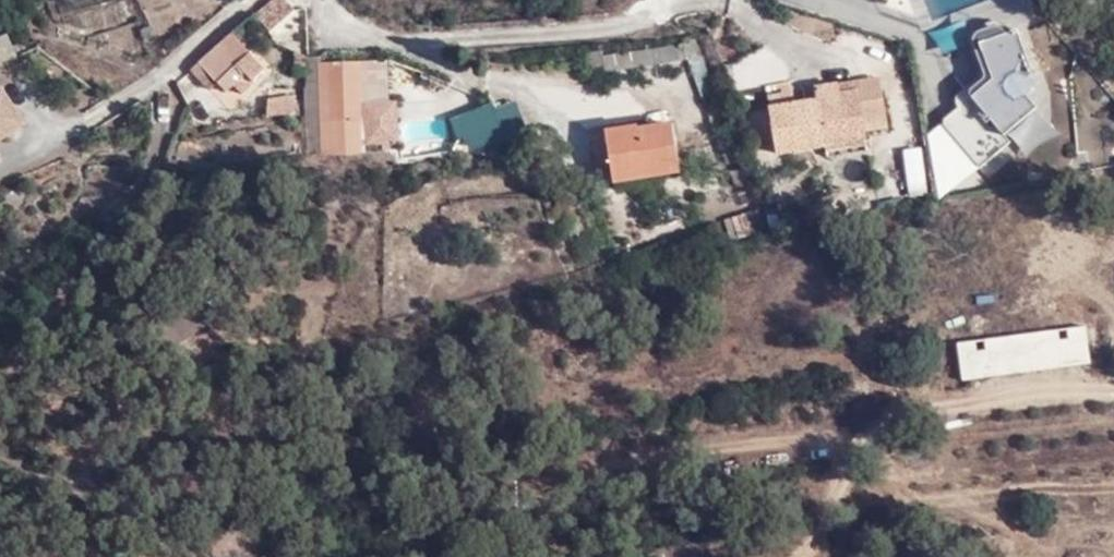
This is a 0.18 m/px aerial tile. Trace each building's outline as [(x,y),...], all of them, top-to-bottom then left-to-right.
[(257,15),(272,30),(296,8),(289,0),(272,0),(257,15)] [(1028,66),(1017,29),(1004,33),(998,27),(978,32),(971,43),(983,77),(956,97),(955,107),(942,118),(926,130),(938,202),(1013,143),(1007,135),(1036,109),(1027,97),(1033,92),(1035,86),(1034,78),(1029,72),(1028,66)] [(20,56),(10,33),(1,37),(8,55),(2,58),(0,54),(0,64),(20,56)] [(201,62),(218,82),(227,91),(240,80),(245,87),(265,68),(235,33),(201,62)] [(606,70),(690,59),(703,58),(696,38),(683,44),(604,55),(606,70)] [(321,55),(312,56),(308,93),(308,112),(305,111),(307,150),(362,148),(362,142),(391,142),(390,102),(361,103),(361,95),(384,95),(383,61),(321,63),(321,55)] [(210,90),(218,82),(201,62),(192,70),(210,90)] [(830,136),(866,130),(892,126),(884,74),(858,78),(860,90),(843,93),(841,81),(817,85),(818,97),(819,102),(807,105),(806,100),(791,102),(788,83),(766,87),(777,154),(831,145),(830,136)] [(860,90),(858,78),(841,81),(843,93),(860,90)] [(25,123),(4,92),(0,95),(0,139),(25,123)] [(266,96),(267,114),(297,112),(296,95),(266,96)] [(410,117),(410,133),(450,133),(450,117),(410,117)] [(608,130),(614,174),(640,170),(640,166),(679,161),(674,122),(640,127),(639,125),(608,130)] [(473,159),(498,156),(494,124),(468,126),(473,159)] [(868,139),(866,130),(830,136),(831,145),(868,139)] [(928,196),(922,147),(903,149),(909,198),(928,196)] [(640,170),(614,174),(615,179),(681,170),(679,161),(640,166),(640,170)] [(730,240),(766,228),(758,206),(723,218),(730,240)] [(1084,321),(954,339),(960,381),(1090,363),(1084,321)]
